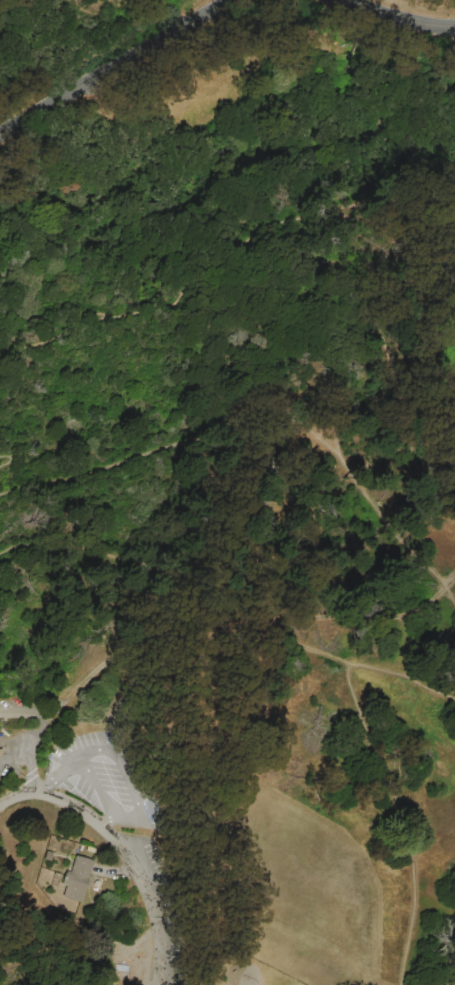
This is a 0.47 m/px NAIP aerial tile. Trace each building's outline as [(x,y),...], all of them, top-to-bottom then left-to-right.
[(93,862),(81,902),(63,896),(66,886),(61,885),(66,871),(70,872),(75,856),(93,862)]
